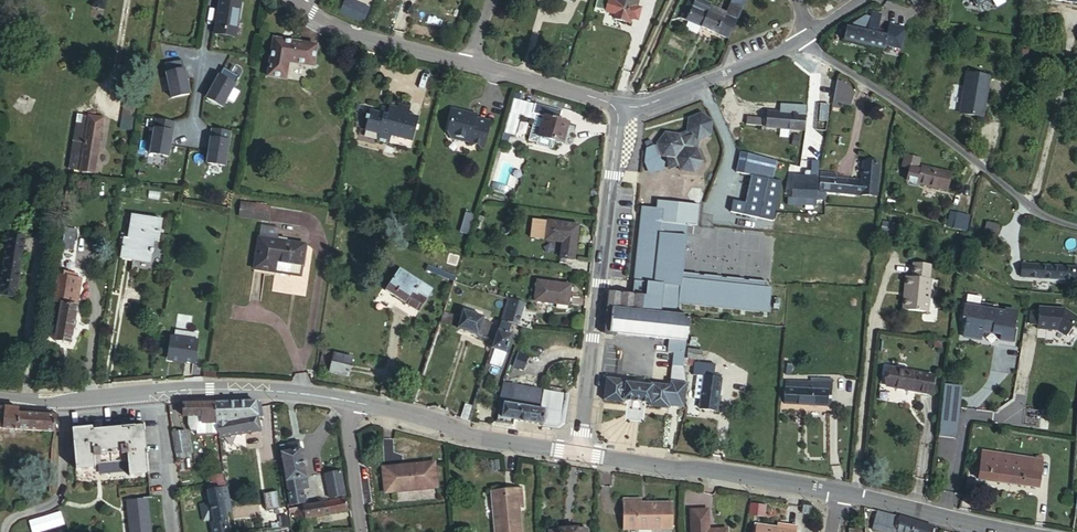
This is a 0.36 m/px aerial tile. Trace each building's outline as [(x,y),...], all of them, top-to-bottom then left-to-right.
[(92,6),(104,9),(106,0),(93,0),(92,6)] [(216,33),(235,37),(241,2),(232,0),(221,0),(216,33)] [(340,14),(364,23),(370,9),(348,0),(346,0),(340,14)] [(637,8),(612,1),(609,0),(607,12),(617,14),(616,19),(631,23),(632,18),(638,20),(641,9),(637,8)] [(731,40),(747,0),(734,0),(728,16),(711,8),(712,6),(698,0),(691,0),(683,20),(731,40)] [(881,16),(872,14),(868,34),(876,36),(877,33),(881,16)] [(844,42),(884,51),(884,50),(885,44),(887,39),(887,38),(876,36),(868,34),(848,29),(844,42)] [(273,40),(268,77),(286,80),(288,63),(313,67),(316,46),(273,40)] [(183,59),(165,63),(172,98),(189,94),(183,59)] [(239,76),(223,67),(206,98),(222,107),(239,76)] [(961,118),(974,120),(982,80),(968,78),(964,95),(961,118)] [(982,80),(974,120),(980,121),(983,102),(987,102),(990,82),(982,80)] [(845,86),(839,84),(836,91),(833,108),(841,109),(842,105),(845,91),(844,91),(845,86)] [(855,93),(845,86),(844,91),(845,91),(842,105),(850,107),(855,93)] [(516,136),(521,116),(534,120),(535,114),(532,113),(534,104),(514,98),(504,133),(516,136)] [(371,105),(365,125),(380,130),(378,136),(390,140),(390,138),(411,144),(420,114),(410,111),(412,104),(400,101),(399,104),(391,102),(390,105),(385,103),(383,109),(371,105)] [(469,112),(467,106),(454,103),(451,118),(452,118),(450,128),(453,133),(468,137),(468,138),(472,140),(475,138),(477,138),(479,141),(485,143),(491,117),(477,113),(477,114),(469,112)] [(534,104),(532,113),(535,114),(534,120),(528,140),(537,143),(536,145),(552,149),(554,141),(562,143),(567,123),(559,120),(561,111),(534,104)] [(829,106),(821,106),(819,122),(828,123),(829,106)] [(766,129),(805,132),(808,109),(783,107),(782,115),(768,114),(766,129)] [(122,128),(132,129),(133,112),(123,112),(122,128)] [(699,150),(700,142),(712,137),(714,123),(703,115),(690,120),(688,133),(680,136),(666,133),(657,145),(658,146),(663,158),(667,158),(672,172),(680,169),(682,173),(696,175),(705,163),(699,150)] [(174,122),(156,119),(150,153),(168,156),(174,122)] [(747,119),(747,127),(761,128),(762,121),(747,119)] [(76,168),(82,130),(76,128),(69,169),(75,170),(76,168)] [(229,131),(212,129),(206,163),(224,166),(229,131)] [(87,131),(82,130),(76,168),(81,169),(87,131)] [(87,130),(87,131),(81,169),(80,171),(94,174),(101,133),(87,130)] [(663,158),(658,146),(648,150),(646,163),(651,174),(664,172),(666,158),(663,158)] [(777,162),(742,153),(737,173),(751,176),(745,203),(733,201),(730,212),(773,222),(782,183),(773,181),(777,162)] [(911,170),(908,182),(944,190),(947,177),(922,172),(918,171),(921,161),(907,157),(904,168),(911,170)] [(804,178),(819,179),(820,162),(812,161),(811,172),(807,171),(805,173),(804,178)] [(832,175),(823,174),(821,192),(875,197),(878,164),(862,163),(860,182),(832,180),(832,175)] [(944,190),(949,191),(952,174),(923,167),(922,172),(947,177),(944,190)] [(804,178),(795,177),(793,198),(801,199),(817,201),(826,201),(826,194),(817,194),(818,188),(819,179),(804,178)] [(817,201),(801,199),(800,206),(816,208),(817,201)] [(239,218),(269,221),(271,204),(241,202),(239,218)] [(642,207),(633,297),(648,298),(648,303),(661,304),(663,285),(641,283),(647,221),(663,222),(664,210),(642,207)] [(465,210),(461,220),(470,223),(474,213),(465,210)] [(954,229),(958,214),(953,212),(949,227),(954,229)] [(972,217),(958,214),(954,229),(967,233),(972,217)] [(123,239),(120,257),(150,263),(154,241),(159,242),(162,221),(132,216),(128,239),(123,239)] [(470,223),(461,220),(459,229),(468,232),(470,223)] [(545,238),(545,239),(561,241),(559,257),(573,258),(577,225),(547,221),(532,220),(530,236),(545,238)] [(614,295),(613,309),(679,316),(681,302),(697,304),(698,303),(702,304),(702,305),(720,307),(720,305),(725,306),(724,307),(742,309),(742,308),(747,308),(747,309),(764,311),(765,310),(770,311),(773,289),(767,289),(768,282),(750,280),(750,282),(745,281),(745,280),(728,278),(727,279),(723,279),(723,278),(705,276),(705,277),(700,276),(700,275),(683,273),(682,274),(657,272),(661,235),(687,238),(689,225),(663,222),(647,221),(641,283),(663,285),(661,304),(648,303),(648,298),(633,297),(614,295)] [(988,221),(983,235),(997,240),(1002,226),(988,221)] [(27,231),(10,227),(0,287),(0,294),(16,296),(27,231)] [(76,230),(66,228),(62,250),(71,252),(76,230)] [(898,231),(892,229),(890,236),(897,237),(898,231)] [(683,273),(687,238),(661,235),(657,272),(682,274),(683,273)] [(254,271),(275,274),(277,266),(291,267),(301,269),(304,247),(258,240),(254,271)] [(71,252),(62,250),(58,275),(69,277),(73,252),(71,252)] [(802,255),(792,254),(791,273),(802,274),(802,255)] [(1023,264),(1023,277),(1076,280),(1076,267),(1023,264)] [(931,267),(913,265),(912,279),(906,278),(904,290),(907,290),(906,298),(904,297),(902,311),(929,314),(933,281),(930,281),(931,267)] [(277,266),(275,274),(290,275),(291,267),(277,266)] [(291,267),(290,275),(300,277),(301,269),(291,267)] [(399,270),(385,291),(409,305),(419,310),(431,290),(399,270)] [(69,277),(58,275),(53,302),(61,303),(73,305),(77,278),(69,277)] [(538,281),(536,300),(568,305),(570,286),(538,281)] [(518,324),(524,303),(509,299),(503,320),(518,324)] [(58,319),(61,303),(53,302),(50,317),(58,319)] [(56,328),(54,340),(70,344),(77,306),(73,305),(61,303),(58,319),(56,328)] [(983,309),(966,306),(964,319),(968,320),(965,337),(982,340),(983,332),(1002,335),(1001,341),(1013,343),(1018,312),(1007,310),(1006,313),(994,311),(995,305),(984,304),(983,309)] [(465,307),(463,311),(480,316),(481,313),(465,307)] [(613,309),(608,308),(606,328),(610,329),(610,334),(677,341),(671,388),(653,385),(652,388),(628,385),(629,382),(608,380),(606,402),(625,404),(625,402),(650,405),(650,408),(669,410),(670,408),(684,409),(688,385),(684,370),(690,317),(679,316),(613,309)] [(1040,309),(1038,331),(1059,332),(1068,339),(1076,325),(1076,319),(1065,311),(1040,309)] [(463,311),(461,319),(458,329),(478,336),(483,321),(484,318),(480,316),(463,311)] [(451,315),(443,313),(440,323),(447,325),(451,315)] [(461,319),(451,315),(447,325),(458,329),(461,319)] [(50,319),(49,326),(56,328),(58,319),(50,317),(50,319)] [(483,321),(478,336),(487,339),(492,324),(483,321)] [(511,327),(500,323),(492,349),(506,353),(512,336),(508,334),(511,327)] [(49,326),(47,339),(54,340),(56,328),(49,326)] [(172,338),(168,359),(194,364),(198,342),(172,338)] [(319,368),(330,371),(334,354),(323,351),(319,368)] [(334,354),(330,371),(348,375),(352,358),(334,354)] [(700,410),(718,413),(723,380),(715,379),(717,366),(706,365),(700,410)] [(918,392),(921,374),(891,369),(887,387),(918,392)] [(934,376),(921,374),(918,392),(930,395),(934,376)] [(806,384),(787,383),(786,404),(828,407),(829,399),(834,400),(835,383),(824,383),(806,381),(806,384)] [(517,404),(541,409),(541,405),(535,404),(535,405),(531,404),(533,391),(525,389),(525,387),(516,385),(515,391),(503,390),(500,401),(517,404)] [(965,389),(946,387),(945,392),(959,394),(957,411),(953,439),(940,438),(939,439),(959,442),(965,389)] [(546,410),(543,426),(556,428),(562,422),(566,394),(533,388),(533,391),(543,392),(541,405),(541,409),(546,410)] [(543,392),(533,391),(531,404),(535,405),(535,404),(541,405),(543,392)] [(959,394),(945,392),(943,409),(940,438),(953,439),(957,411),(959,394)] [(259,416),(256,401),(227,403),(230,421),(233,420),(259,416)] [(514,422),(515,420),(517,404),(500,401),(496,423),(511,425),(514,422)] [(219,423),(216,403),(184,404),(185,416),(188,416),(197,416),(203,416),(203,423),(219,423)] [(230,421),(227,403),(216,403),(219,423),(230,421)] [(515,420),(543,426),(546,410),(541,409),(517,404),(515,420)] [(55,416),(17,413),(18,408),(0,406),(0,427),(9,428),(16,428),(54,431),(55,416)] [(466,406),(462,419),(470,422),(471,421),(475,408),(466,406)] [(94,421),(91,421),(92,425),(104,422),(103,415),(94,416),(94,421)] [(197,416),(188,416),(188,425),(192,430),(197,430),(197,416)] [(219,434),(219,423),(203,423),(203,416),(197,416),(197,430),(198,434),(219,434)] [(262,430),(259,416),(233,420),(235,435),(262,430)] [(92,425),(91,421),(71,425),(78,461),(131,452),(133,463),(151,460),(143,417),(125,420),(125,418),(104,422),(92,425)] [(233,420),(230,421),(219,423),(221,437),(235,435),(233,420)] [(173,423),(177,454),(190,452),(185,421),(173,423)] [(290,452),(301,450),(300,445),(297,443),(289,444),(290,452)] [(282,453),(292,505),(305,502),(303,490),(308,490),(302,450),(301,450),(290,452),(282,453)] [(1043,462),(983,453),(979,480),(1038,489),(1043,462)] [(325,475),(329,497),(345,494),(340,472),(325,475)] [(496,489),(498,531),(523,531),(522,502),(526,502),(525,483),(503,484),(503,489),(496,489)] [(408,490),(389,492),(391,513),(404,511),(404,514),(442,510),(439,485),(408,488),(408,490)] [(211,524),(213,531),(227,528),(226,521),(228,521),(222,488),(209,491),(212,505),(214,520),(215,523),(211,524)] [(131,531),(152,531),(148,498),(128,499),(131,531)] [(302,506),(304,519),(348,510),(346,499),(302,506)] [(646,500),(628,500),(628,523),(632,523),(632,530),(677,529),(677,504),(646,505),(646,500)] [(214,520),(212,505),(201,507),(204,521),(214,520)] [(295,508),(296,515),(297,520),(304,519),(302,506),(295,508)] [(694,509),(694,531),(730,531),(730,528),(712,528),(712,508),(694,509)] [(878,512),(878,530),(884,531),(887,531),(888,529),(898,531),(932,531),(934,528),(878,512)]
